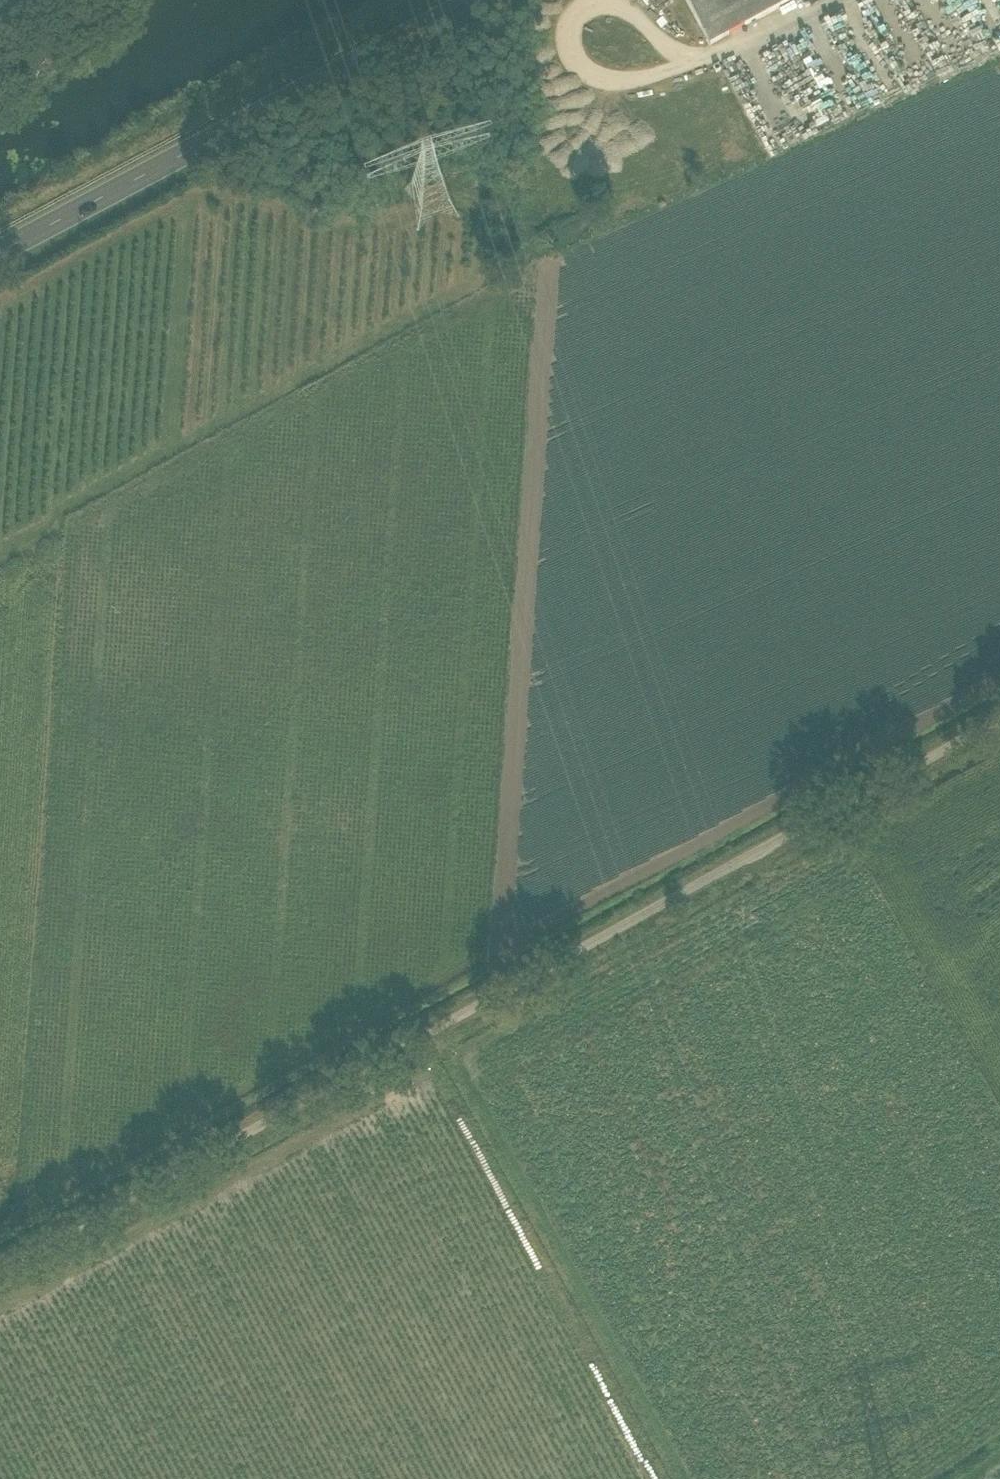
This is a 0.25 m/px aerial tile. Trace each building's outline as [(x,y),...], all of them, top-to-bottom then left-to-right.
[(710,46),(793,0),(685,0),(710,46)]
